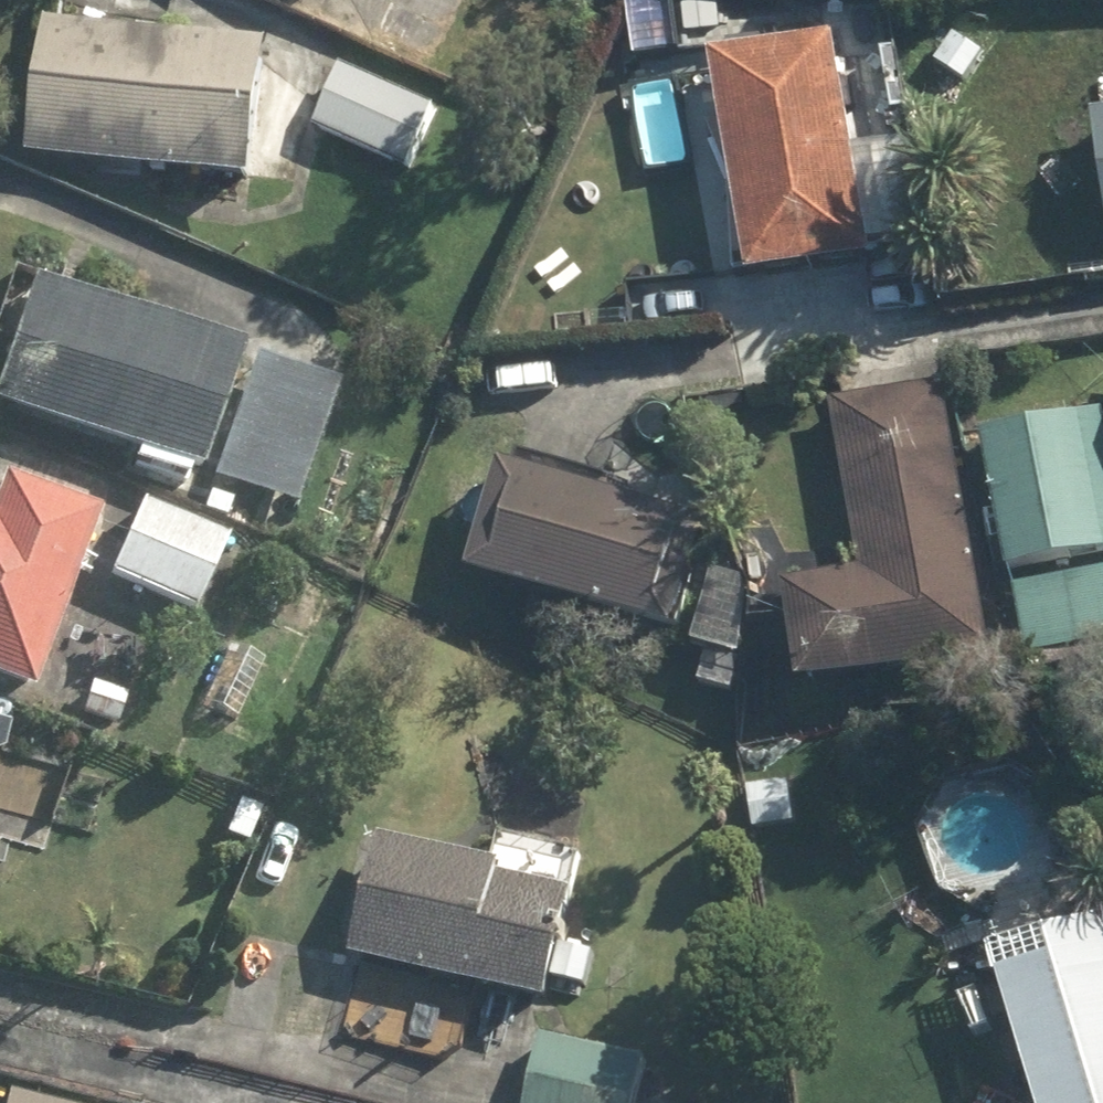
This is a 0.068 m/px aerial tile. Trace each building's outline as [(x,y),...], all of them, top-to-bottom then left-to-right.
[(260,53),(38,20),(17,163),(239,196),(260,53)] [(828,38),(700,57),(735,287),(863,267),(828,38)] [(432,116),(332,67),(301,129),(401,178),(432,116)] [(1083,115),(1100,240),(1102,240),(1102,113),(1083,115)] [(24,277),(0,342),(0,415),(280,518),(327,388),(24,277)] [(989,659),(939,392),(824,413),(853,566),(773,581),(795,696),(989,659)] [(974,440),(1017,666),(1102,650),(1102,428),(1101,415),(974,440)] [(700,531),(491,471),(459,583),(668,642),(700,531)] [(85,522),(0,492),(0,691),(23,699),(85,522)] [(218,544),(133,507),(102,580),(187,617),(218,544)] [(259,659),(213,637),(186,692),(231,714),(259,659)] [(591,949),(555,939),(578,851),(491,828),(479,875),(360,843),(328,960),(534,1015),(543,981),(580,991),(591,949)] [(986,950),(1031,1102),(1102,1102),(1102,915),(986,950)] [(523,1033),(509,1102),(633,1102),(643,1057),(523,1033)] [(6,1094),(4,1102),(44,1102),(6,1094)]
